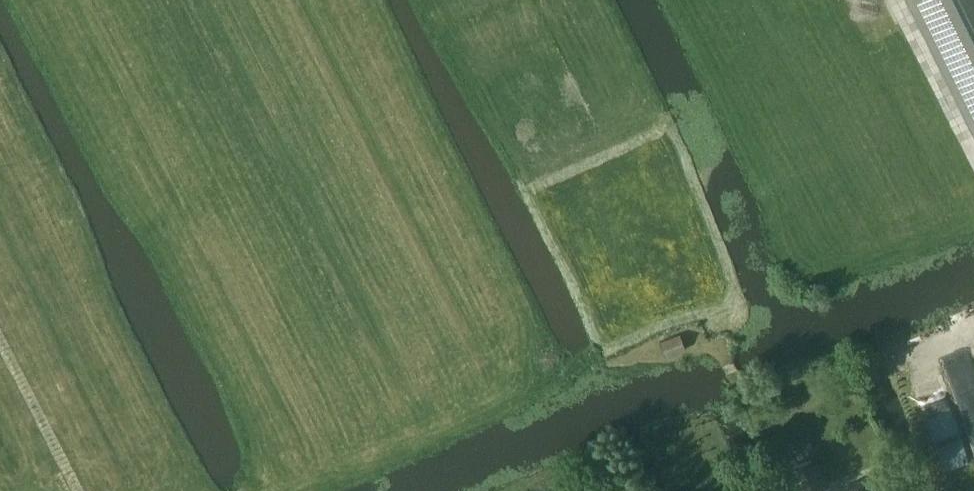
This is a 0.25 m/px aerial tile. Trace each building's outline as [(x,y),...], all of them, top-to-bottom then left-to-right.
[(973,127),(973,0),(911,0),(973,127)] [(659,341),(664,357),(685,350),(680,334),(659,341)] [(877,476),(836,490),(883,490),(877,476)]
